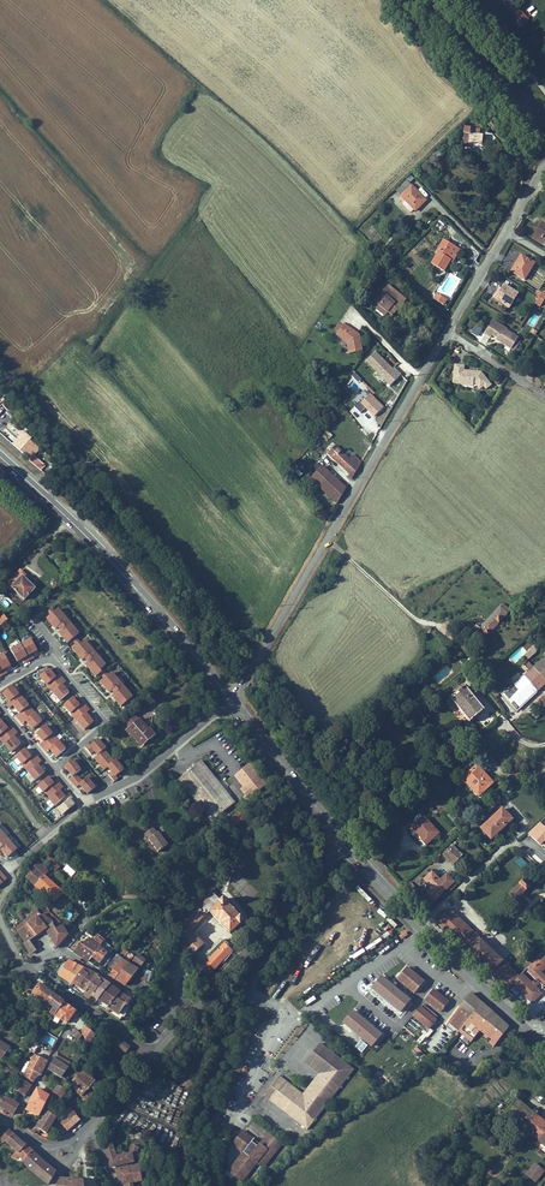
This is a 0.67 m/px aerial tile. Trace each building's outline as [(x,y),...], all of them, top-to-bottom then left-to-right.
[(531,19),(511,0),(505,0),(501,5),(524,27),(531,19)] [(482,146),(483,135),(479,135),(480,129),(471,128),(471,126),(465,126),(465,128),(464,128),(464,134),(469,134),(468,145),(482,146)] [(401,196),(411,186),(406,180),(396,191),(401,196)] [(426,200),(411,186),(401,196),(405,200),(403,203),(403,204),(410,212),(412,212),(414,210),(415,211),(426,200)] [(544,225),(540,231),(538,230),(532,238),(544,245),(544,243),(544,240),(544,239),(544,238),(544,225)] [(448,259),(449,256),(454,259),(459,250),(443,241),(436,252),(438,253),(432,264),(444,271),(450,260),(448,259)] [(524,280),(534,263),(522,256),(516,265),(518,266),(513,273),(524,280)] [(378,282),(384,273),(380,271),(374,280),(378,282)] [(399,300),(402,296),(395,290),(389,285),(375,302),(380,306),(377,310),(385,316),(388,312),(393,316),(397,310),(395,309),(401,301),(399,300)] [(509,308),(518,294),(504,285),(501,289),(496,298),(504,303),(503,305),(509,308)] [(496,298),(501,289),(499,288),(493,299),(503,305),(504,303),(496,298)] [(439,302),(442,297),(437,294),(434,299),(439,302)] [(397,310),(406,299),(402,296),(399,300),(401,301),(395,309),(397,310)] [(544,301),(539,298),(535,303),(540,306),(544,301)] [(516,340),(518,337),(507,331),(508,329),(493,320),(486,332),(491,335),(497,339),(499,340),(500,343),(514,352),(520,342),(516,340)] [(362,351),(359,335),(357,335),(355,334),(355,332),(344,324),(338,332),(342,335),(341,338),(347,343),(349,354),(362,351)] [(392,369),(375,352),(366,361),(390,386),(401,375),(394,368),(392,369)] [(491,385),(481,372),(477,372),(477,373),(475,373),(475,372),(464,370),(464,366),(455,365),(453,383),(462,384),(463,380),(473,381),(473,383),(475,383),(479,389),(483,386),(486,389),(491,385)] [(494,381),(500,387),(506,380),(499,375),(494,381)] [(369,392),(355,407),(360,412),(364,408),(374,417),(384,407),(369,392)] [(12,430),(19,435),(23,430),(11,420),(6,425),(12,430)] [(45,464),(35,456),(42,447),(23,431),(12,444),(41,469),(45,464)] [(356,471),(361,462),(353,454),(349,460),(335,446),(328,453),(350,474),(348,477),(351,479),(356,471)] [(314,475),(321,467),(317,463),(309,471),(314,475)] [(346,489),(322,466),(321,467),(314,475),(311,478),(337,504),(340,498),(346,489)] [(65,476),(59,468),(54,471),(60,480),(65,476)] [(52,481),(57,477),(53,472),(48,476),(52,481)] [(29,578),(21,570),(18,573),(22,577),(23,576),(27,580),(29,578)] [(29,586),(25,582),(27,580),(23,576),(22,577),(18,573),(7,584),(24,600),(35,589),(31,585),(29,586)] [(4,599),(1,602),(7,608),(10,604),(4,599)] [(487,636),(507,614),(500,607),(480,628),(476,625),(468,634),(473,637),(480,629),(487,636)] [(55,612),(51,615),(47,619),(56,629),(58,627),(62,624),(65,628),(61,631),(59,633),(68,643),(72,640),(75,637),(79,634),(58,609),(55,612)] [(75,637),(72,640),(76,645),(78,643),(80,646),(82,644),(75,637)] [(38,651),(31,639),(21,644),(30,660),(34,658),(32,654),(38,651)] [(106,665),(85,641),(82,644),(80,646),(78,643),(76,645),(72,648),(82,661),(85,659),(88,656),(91,659),(88,662),(86,664),(96,677),(100,673),(102,672),(100,670),(102,668),(106,665)] [(30,660),(21,644),(11,650),(18,662),(23,659),(25,663),(30,660)] [(11,666),(4,654),(0,656),(0,669),(3,675),(8,673),(5,669),(11,666)] [(534,668),(544,681),(544,659),(534,668)] [(544,684),(544,681),(534,668),(528,662),(524,665),(530,672),(503,695),(517,710),(544,684)] [(105,679),(108,676),(102,668),(100,670),(102,672),(100,673),(105,679)] [(54,679),(56,677),(49,669),(40,677),(50,689),(57,683),(54,679)] [(108,676),(105,679),(101,682),(109,693),(112,690),(115,688),(118,691),(115,694),(112,696),(121,707),(125,703),(129,700),(133,697),(112,673),(108,676)] [(63,678),(59,674),(56,677),(54,679),(57,683),(63,678)] [(63,685),(66,682),(63,678),(57,683),(60,687),(63,685)] [(69,693),(63,685),(60,687),(57,683),(50,689),(60,701),(69,693)] [(484,710),(465,687),(462,684),(455,690),(457,692),(450,698),(470,722),(484,710)] [(23,697),(13,685),(3,693),(10,701),(12,699),(15,703),(23,697)] [(33,709),(24,697),(14,706),(20,714),(22,712),(26,716),(33,709)] [(81,705),(74,697),(64,706),(74,717),(87,706),(84,703),(81,705)] [(10,708),(15,703),(12,699),(10,701),(6,704),(10,708)] [(84,729),(94,720),(87,712),(90,709),(87,706),(74,717),(84,729)] [(33,729),(43,721),(33,709),(26,716),(29,719),(26,721),(33,729)] [(20,720),(26,716),(22,712),(20,714),(17,717),(20,720)] [(29,719),(26,716),(20,720),(23,724),(26,721),(29,719)] [(131,726),(126,730),(130,735),(131,734),(141,745),(148,738),(150,740),(156,735),(152,732),(154,730),(146,721),(143,723),(139,719),(135,716),(127,722),(129,725),(131,726)] [(6,731),(8,729),(3,723),(0,725),(0,738),(2,740),(9,734),(6,731)] [(57,737),(47,725),(37,734),(44,742),(46,740),(49,744),(57,737)] [(9,734),(15,730),(12,726),(8,729),(6,731),(9,734)] [(14,736),(17,733),(15,730),(9,734),(12,738),(14,736)] [(21,744),(14,736),(12,738),(9,734),(2,740),(12,752),(21,744)] [(57,757),(67,749),(57,737),(49,744),(52,747),(50,749),(57,757)] [(142,747),(150,740),(148,738),(141,745),(142,747)] [(116,776),(124,770),(116,760),(114,762),(104,750),(106,749),(98,739),(90,746),(89,744),(85,747),(95,758),(98,755),(108,767),(104,770),(114,781),(118,778),(116,776)] [(43,748),(49,744),(46,740),(44,742),(40,745),(43,748)] [(52,747),(49,744),(43,748),(46,752),(50,749),(52,747)] [(33,761),(30,758),(32,756),(27,749),(16,758),(21,764),(23,763),(26,767),(33,761)] [(33,761),(38,756),(36,753),(32,756),(30,758),(33,761)] [(38,763),(42,760),(38,756),(33,761),(36,765),(38,763)] [(81,770),(73,760),(65,767),(73,776),(70,779),(73,783),(80,778),(76,774),(81,770)] [(45,771),(38,763),(36,765),(33,761),(26,767),(36,779),(45,771)] [(235,802),(202,761),(178,780),(212,821),(235,802)] [(266,785),(250,764),(237,775),(246,786),(244,787),(241,790),(248,799),(266,785)] [(481,794),(493,783),(483,772),(477,765),(469,773),(472,775),(468,779),(481,794)] [(514,778),(509,772),(502,778),(507,784),(514,778)] [(246,786),(237,775),(235,776),(244,787),(246,786)] [(55,789),(52,785),(54,783),(49,777),(38,786),(44,792),(45,791),(48,795),(55,789)] [(96,787),(88,778),(83,782),(80,778),(73,783),(77,787),(80,785),(88,794),(96,787)] [(61,784),(58,780),(54,783),(52,785),(55,789),(61,784)] [(49,799),(55,806),(62,799),(66,796),(61,790),(64,787),(61,784),(55,789),(48,795),(51,798),(49,799)] [(72,797),(69,793),(66,796),(62,799),(66,803),(59,809),(64,814),(76,804),(70,798),(72,797)] [(229,829),(247,817),(248,813),(244,808),(229,820),(231,823),(226,826),(229,829)] [(492,838),(512,819),(502,809),(481,828),(485,833),(486,832),(492,838)] [(439,833),(423,817),(412,827),(419,835),(419,839),(425,845),(439,833)] [(544,839),(544,834),(544,833),(543,834),(538,829),(542,824),(540,822),(528,834),(540,845),(544,840),(544,839)] [(168,845),(159,832),(157,833),(153,828),(145,834),(158,852),(168,845)] [(19,849),(8,837),(1,843),(4,846),(1,848),(2,849),(9,857),(19,849)] [(454,865),(462,856),(451,845),(442,854),(454,865)] [(55,863),(53,861),(53,859),(52,858),(50,858),(48,856),(45,860),(53,868),(56,865),(55,864),(55,863)] [(37,861),(33,866),(35,867),(38,864),(47,872),(48,872),(37,861)] [(66,863),(62,868),(71,876),(75,871),(66,863)] [(33,866),(26,877),(41,891),(46,888),(54,896),(51,899),(55,903),(61,895),(64,893),(44,876),(47,872),(38,864),(35,867),(33,866)] [(447,888),(432,872),(424,879),(432,888),(428,892),(435,900),(447,888)] [(432,888),(424,879),(420,884),(428,892),(432,888)] [(107,886),(102,880),(98,883),(103,890),(107,886)] [(516,901),(529,887),(522,880),(509,894),(516,901)] [(408,890),(413,885),(410,881),(405,887),(408,890)] [(412,895),(417,890),(413,885),(408,890),(412,895)] [(112,892),(107,886),(103,890),(108,896),(112,892)] [(210,912),(221,901),(212,892),(198,907),(205,914),(210,912)] [(244,921),(223,898),(221,901),(210,912),(230,934),(244,921)] [(338,911),(347,915),(351,907),(342,903),(338,911)] [(204,944),(190,930),(205,914),(198,907),(183,924),(188,928),(180,935),(193,955),(194,953),(204,944)] [(45,930),(52,925),(42,916),(35,908),(32,911),(33,913),(36,917),(31,921),(28,918),(24,921),(25,922),(27,924),(37,936),(42,932),(45,930)] [(519,977),(479,939),(449,910),(437,922),(507,990),(519,977)] [(68,935),(62,925),(62,926),(60,923),(55,918),(56,917),(53,915),(52,916),(48,912),(47,911),(42,916),(52,925),(45,930),(50,939),(56,948),(68,935)] [(331,920),(328,927),(335,931),(339,924),(331,920)] [(27,924),(25,922),(21,925),(19,926),(16,929),(26,943),(24,944),(29,950),(31,954),(36,950),(29,941),(33,939),(37,936),(27,924)] [(368,929),(361,934),(367,942),(373,937),(368,929)] [(401,940),(408,935),(405,931),(398,935),(401,940)] [(100,948),(100,947),(88,938),(83,945),(83,946),(80,943),(78,946),(73,952),(79,955),(89,962),(92,957),(100,948)] [(207,977),(223,960),(225,961),(229,956),(228,955),(232,951),(230,949),(232,947),(226,942),(211,958),(208,956),(200,964),(199,965),(207,977)] [(122,959),(128,952),(122,947),(117,955),(122,959)] [(113,956),(108,952),(107,953),(100,948),(92,957),(97,961),(100,963),(104,959),(108,962),(113,956)] [(541,972),(544,968),(544,953),(544,951),(519,977),(507,990),(517,1001),(535,1019),(536,1018),(536,1019),(538,1019),(541,1019),(542,1019),(543,1019),(544,1018),(543,1017),(544,1016),(544,1015),(544,1014),(544,976),(541,972)] [(200,964),(194,953),(193,955),(192,955),(199,965),(200,964)] [(140,966),(145,960),(138,954),(133,960),(140,966)] [(113,959),(115,961),(110,967),(114,969),(122,959),(117,955),(113,959)] [(116,979),(128,964),(122,959),(114,969),(109,975),(112,977),(116,979)] [(73,983),(84,968),(79,965),(69,960),(66,965),(60,974),(59,975),(72,984),(73,983)] [(302,973),(308,965),(300,960),(295,968),(302,973)] [(126,986),(139,970),(128,963),(128,964),(116,979),(120,982),(126,986)] [(60,974),(66,965),(63,964),(57,972),(60,974)] [(79,987),(91,972),(88,970),(84,968),(73,983),(79,987)] [(423,984),(418,980),(420,978),(411,971),(410,973),(405,969),(397,979),(414,994),(423,984)] [(86,992),(98,976),(94,974),(91,972),(79,987),(86,992)] [(410,1001),(381,975),(377,979),(371,987),(400,1012),(410,1001)] [(89,999),(104,980),(100,978),(98,976),(86,992),(84,995),(89,999)] [(98,1000),(110,985),(107,982),(104,980),(89,999),(95,1004),(98,1000)] [(54,1015),(64,1003),(47,989),(40,983),(32,993),(47,1004),(48,1003),(54,1007),(50,1013),(53,1014),(54,1015)] [(109,1007),(120,992),(117,990),(110,985),(98,1000),(109,1007)] [(440,996),(433,990),(425,1000),(440,1012),(448,1002),(440,996)] [(109,1007),(106,1011),(108,1013),(119,1020),(121,1016),(122,1017),(124,1018),(130,1008),(127,1006),(131,1000),(125,995),(120,992),(109,1007)] [(472,1015),(459,1031),(471,1042),(475,1036),(480,1030),(492,1040),(489,1043),(493,1046),(493,1047),(494,1047),(508,1028),(492,1013),(471,993),(469,995),(461,1006),(472,1015)] [(67,1023),(76,1011),(69,1006),(64,1003),(54,1015),(56,1016),(67,1023)] [(459,1031),(472,1015),(461,1006),(448,1022),(459,1031)] [(429,1029),(436,1021),(419,1007),(412,1016),(429,1029)] [(345,1025),(355,1013),(353,1011),(343,1023),(345,1025)] [(381,1035),(355,1013),(345,1025),(372,1047),(381,1035)] [(146,1023),(144,1026),(150,1031),(148,1033),(155,1038),(159,1033),(146,1023)] [(82,1036),(76,1030),(72,1034),(79,1039),(82,1036)] [(43,1042),(54,1045),(56,1037),(45,1034),(43,1042)] [(125,1043),(117,1036),(112,1042),(126,1053),(131,1047),(125,1043)] [(0,1041),(0,1058),(1,1059),(10,1048),(0,1041)] [(38,1047),(32,1044),(28,1050),(29,1050),(32,1052),(35,1053),(38,1047)] [(290,1116),(305,1096),(308,1099),(311,1095),(308,1093),(320,1077),(323,1079),(325,1077),(315,1068),(314,1069),(311,1066),(312,1064),(313,1065),(324,1050),(324,1049),(325,1048),(321,1044),(305,1064),(319,1075),(304,1094),(281,1075),(280,1077),(300,1092),(284,1111),(290,1116)] [(307,1129),(354,1070),(325,1048),(324,1049),(324,1050),(313,1065),(312,1064),(311,1066),(314,1069),(315,1068),(325,1077),(323,1079),(320,1077),(308,1093),(311,1095),(308,1099),(305,1096),(290,1116),(307,1129)] [(44,1068),(47,1061),(35,1055),(30,1062),(31,1062),(23,1076),(33,1082),(38,1074),(40,1075),(44,1068)] [(68,1061),(56,1055),(54,1058),(68,1068),(71,1063),(68,1061)] [(54,1058),(51,1063),(48,1069),(62,1077),(68,1068),(54,1058)] [(15,1077),(19,1072),(14,1068),(11,1073),(15,1077)] [(91,1086),(95,1082),(92,1079),(79,1069),(75,1075),(77,1077),(78,1077),(79,1078),(73,1087),(76,1090),(88,1102),(93,1096),(88,1091),(92,1087),(91,1086)] [(284,1111),(300,1092),(280,1077),(265,1096),(284,1111)] [(28,1090),(31,1085),(23,1079),(15,1090),(26,1095),(28,1090)] [(62,1098),(66,1090),(59,1085),(53,1092),(62,1098)] [(39,1116),(47,1102),(46,1102),(49,1096),(37,1089),(32,1099),(26,1109),(39,1116)] [(20,1103),(5,1096),(0,1103),(0,1106),(15,1113),(18,1107),(20,1103)] [(535,1115),(538,1112),(535,1109),(532,1112),(524,1105),(517,1099),(505,1112),(521,1125),(539,1140),(544,1133),(544,1124),(540,1120),(535,1115)] [(71,1109),(70,1108),(58,1119),(67,1131),(74,1125),(80,1119),(71,1109)] [(46,1133),(56,1117),(46,1109),(36,1127),(34,1126),(31,1131),(38,1135),(40,1130),(46,1133)] [(495,1125),(492,1121),(491,1122),(488,1118),(486,1120),(492,1128),(495,1125)] [(19,1139),(13,1134),(9,1130),(2,1138),(17,1152),(19,1153),(26,1145),(19,1139)] [(265,1165),(280,1145),(267,1135),(260,1144),(258,1147),(252,1142),(254,1139),(243,1131),(233,1144),(244,1152),(248,1155),(244,1161),(240,1158),(231,1168),(236,1172),(234,1175),(242,1181),(257,1162),(259,1160),(265,1165)] [(127,1163),(126,1155),(116,1157),(111,1143),(106,1145),(105,1151),(107,1156),(111,1167),(127,1163)] [(23,1162),(33,1151),(30,1148),(26,1145),(19,1153),(17,1152),(12,1158),(22,1162),(23,1162)] [(136,1156),(139,1147),(132,1145),(130,1151),(130,1152),(131,1153),(126,1155),(127,1163),(130,1163),(133,1162),(133,1159),(136,1156)] [(44,1162),(33,1151),(23,1162),(35,1174),(48,1185),(56,1171),(44,1162)] [(244,1161),(248,1155),(244,1152),(240,1158),(244,1161)] [(535,1182),(544,1171),(535,1163),(526,1174),(535,1182)] [(141,1180),(139,1172),(138,1165),(128,1167),(131,1182),(133,1182),(141,1181),(141,1180)] [(128,1167),(128,1166),(115,1169),(118,1176),(122,1185),(124,1185),(132,1183),(131,1182),(128,1167)]
